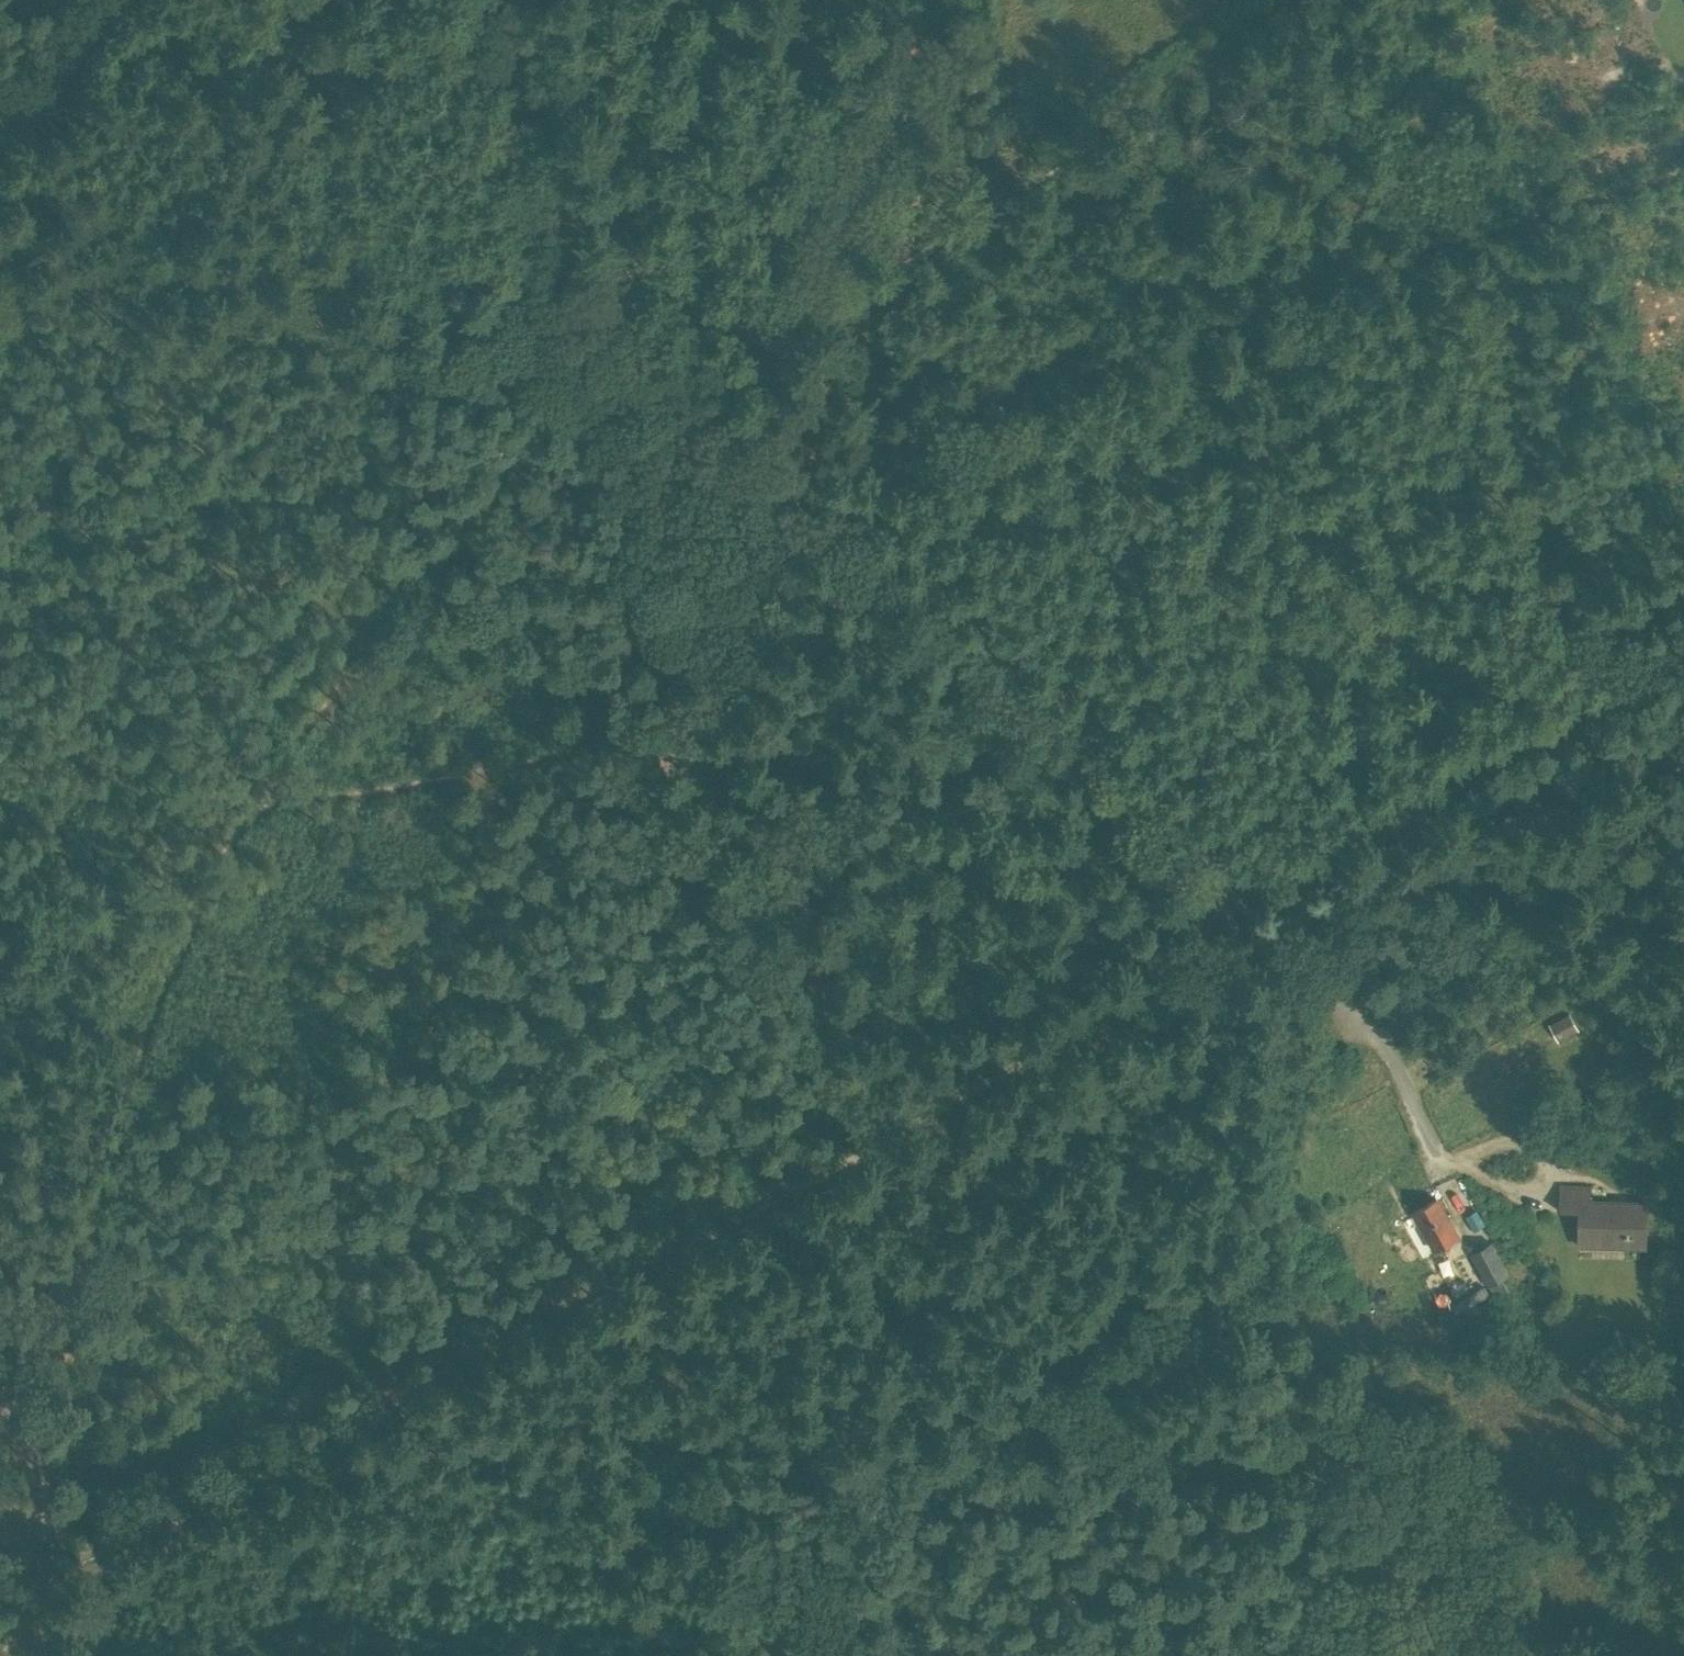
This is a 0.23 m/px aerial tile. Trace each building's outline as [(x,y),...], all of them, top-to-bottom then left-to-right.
[(1558,1041),(1579,1030),(1569,1013),(1549,1024),(1558,1041)] [(1643,1246),(1644,1203),(1589,1201),(1590,1187),(1560,1187),(1560,1211),(1581,1211),(1580,1245),(1643,1246)] [(1436,1249),(1457,1238),(1435,1199),(1415,1211),(1436,1249)] [(1510,1275),(1491,1242),(1470,1254),(1473,1259),(1465,1264),(1472,1276),(1480,1272),(1495,1298),(1508,1290),(1502,1279),(1510,1275)] [(1456,1313),(1490,1295),(1485,1286),(1451,1304),(1456,1313)] [(1375,1298),(1375,1303),(1378,1305),(1386,1306),(1389,1303),(1389,1299),(1386,1295),(1378,1295),(1375,1298)]
